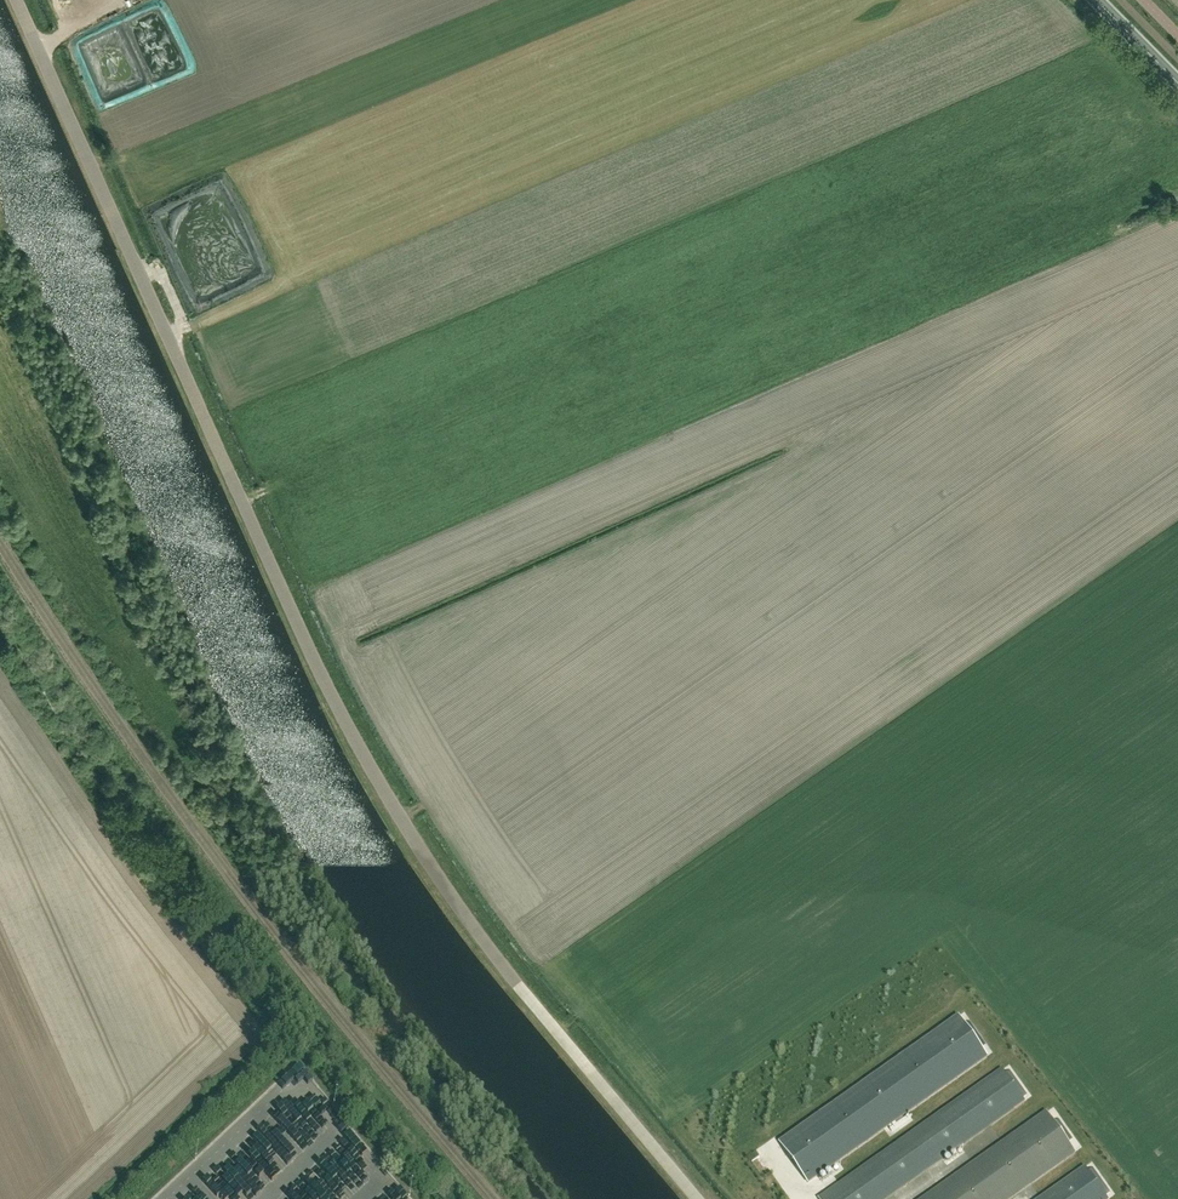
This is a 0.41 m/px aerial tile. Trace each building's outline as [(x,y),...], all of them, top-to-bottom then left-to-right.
[(1177,210),(1177,202),(1168,207),(1171,213),(1177,210)] [(1155,214),(1143,218),(1145,226),(1158,222),(1155,214)] [(959,1016),(780,1142),(808,1182),(987,1056),(959,1016)] [(961,1146),(1025,1101),(1002,1069),(819,1198),(820,1198),(885,1198),(961,1146)] [(1068,1141),(1054,1121),(1046,1110),(921,1198),(1010,1198),(1076,1152),(1068,1141)] [(1038,1198),(1108,1198),(1085,1166),(1038,1198)]
